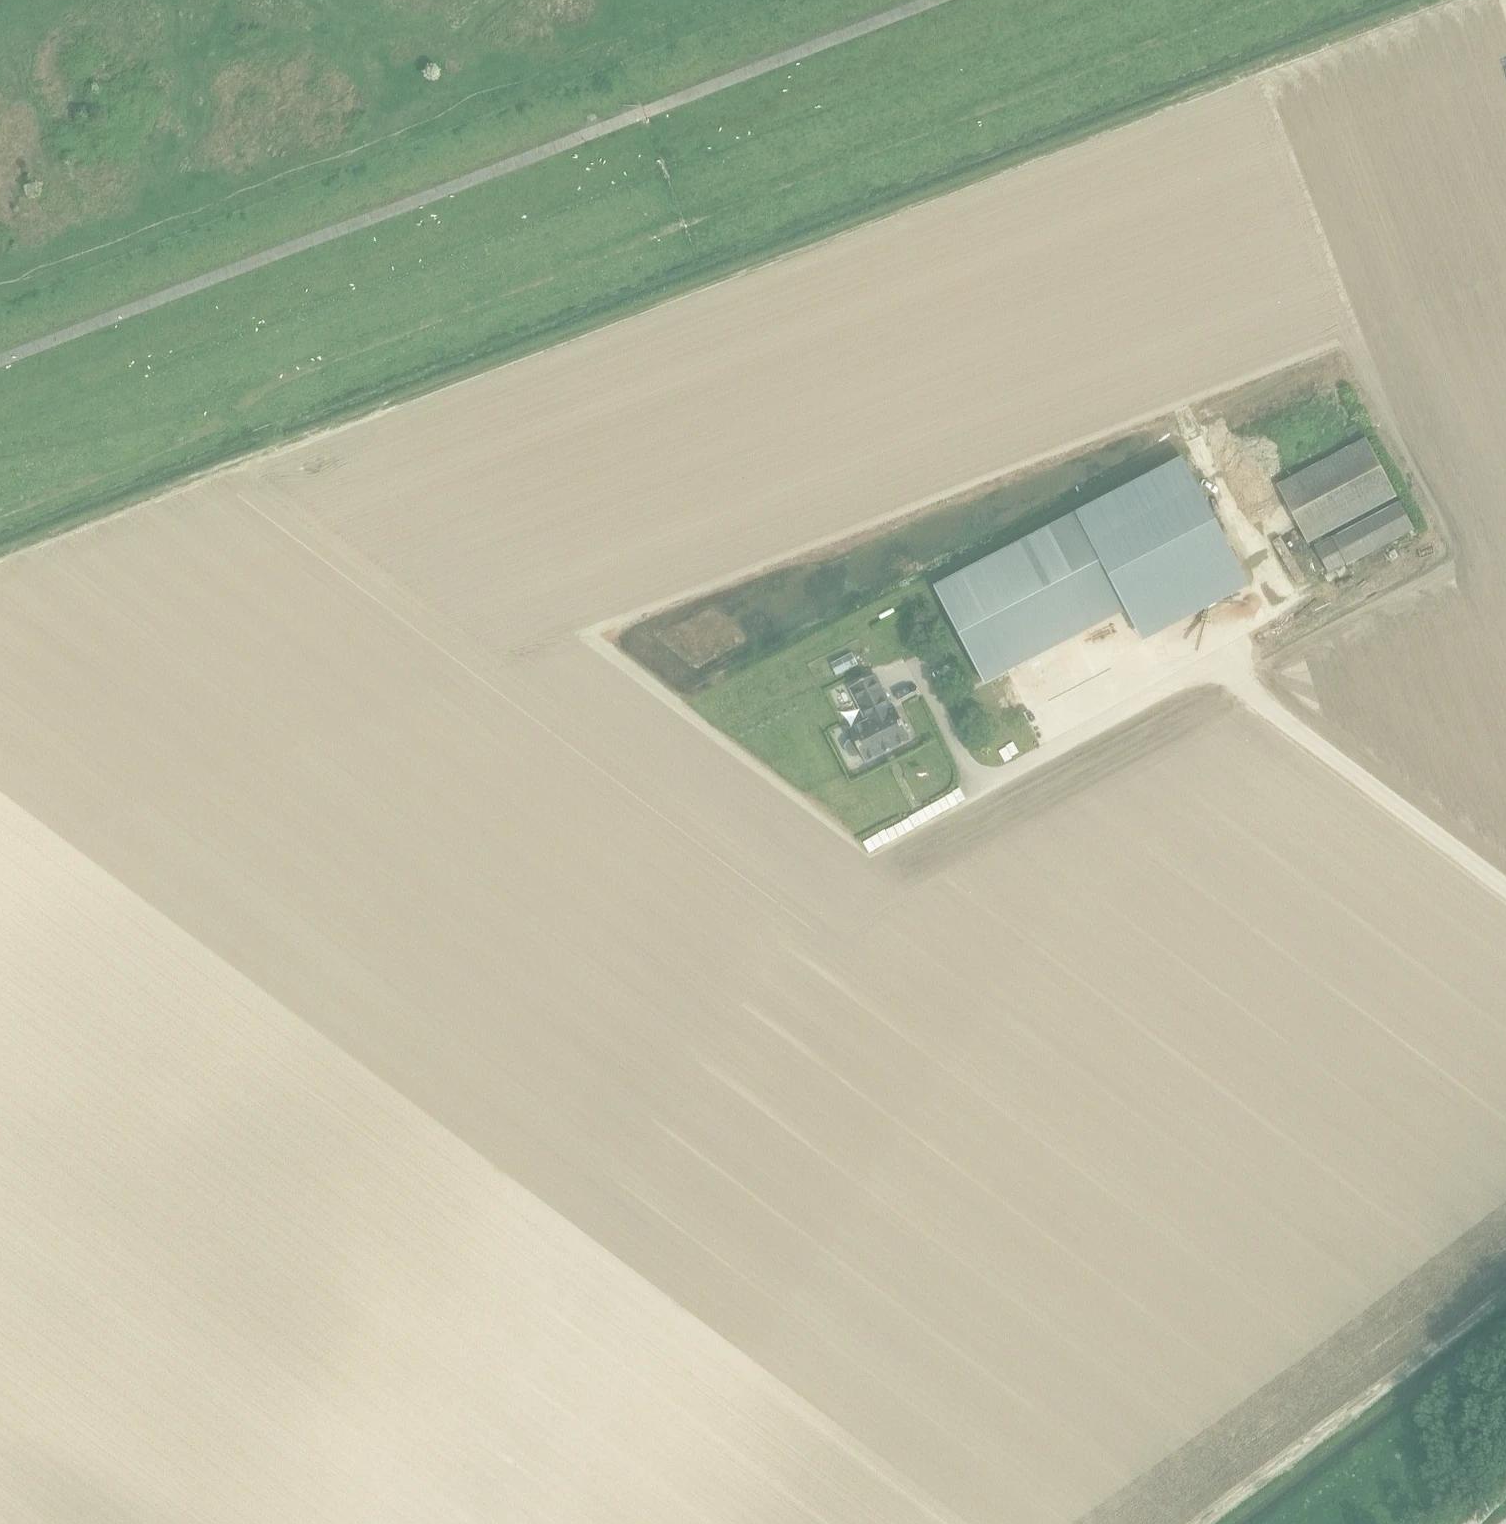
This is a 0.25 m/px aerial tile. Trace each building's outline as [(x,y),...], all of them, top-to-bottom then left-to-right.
[(1307,543),(1320,537),(1398,498),(1369,440),(1278,485),(1307,543)] [(1077,512),(935,587),(986,685),(1129,611),(1145,642),(1252,587),(1184,458),(1077,512)] [(1333,538),(1334,540),(1317,549),(1329,573),(1346,564),(1347,565),(1414,530),(1401,504),(1333,538)] [(1298,538),(1284,545),(1305,586),(1319,578),(1298,538)] [(876,675),(858,684),(850,688),(868,722),(850,731),(854,740),(849,742),(845,747),(850,757),(856,757),(861,754),(866,763),(912,740),(896,708),(893,709),(876,675)] [(872,839),(881,859),(915,843),(906,823),(872,839)]
